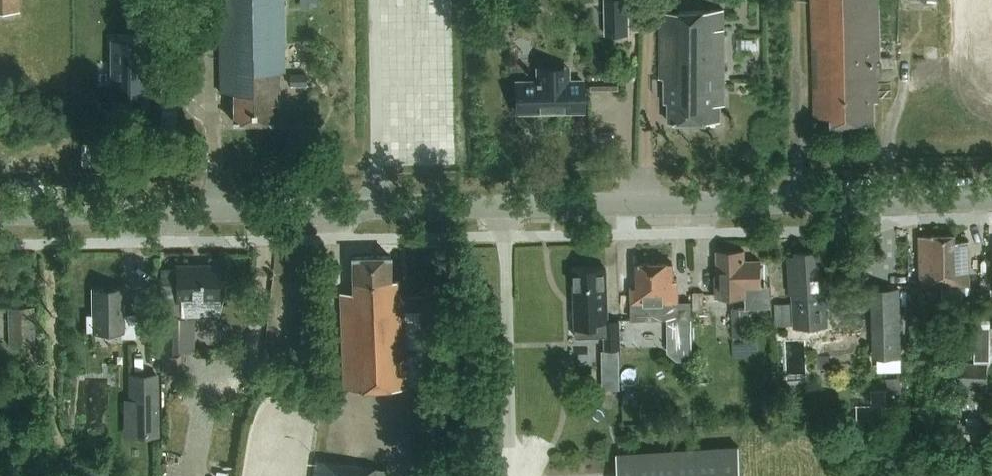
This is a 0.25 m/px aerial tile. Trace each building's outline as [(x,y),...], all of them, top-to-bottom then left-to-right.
[(21,10),(20,0),(0,0),(0,11),(21,10)] [(306,74),(302,74),(301,62),(285,62),(284,0),(220,0),(221,91),(234,91),(234,103),(235,103),(235,121),(272,121),(272,103),(280,103),(279,84),(306,84),(306,74)] [(628,0),(607,0),(607,34),(629,34),(628,0)] [(815,117),(834,116),(834,124),(876,123),(874,97),(879,97),(879,72),(884,72),(882,0),(812,0),(815,117)] [(728,109),(725,9),(662,12),(664,82),(669,82),(670,107),(674,107),(674,127),(725,126),(724,109),(728,109)] [(149,40),(166,40),(166,12),(149,12),(149,40)] [(145,106),(145,45),(113,45),(114,106),(145,106)] [(517,81),(517,112),(584,111),(583,80),(564,80),(564,67),(540,67),(540,79),(536,79),(536,81),(517,81)] [(938,286),(939,286),(971,285),(970,240),(956,241),(956,234),(936,235),(938,286)] [(940,305),(939,286),(938,286),(936,235),(921,235),(923,306),(940,305)] [(764,287),(763,260),(745,261),(744,251),(719,252),(720,276),(717,276),(717,296),(745,295),(745,288),(764,287)] [(821,276),(819,251),(797,251),(797,255),(789,256),(791,293),(793,293),(795,328),(830,325),(829,292),(831,292),(830,276),(821,276)] [(345,389),(406,387),(405,307),(414,307),(414,306),(427,306),(427,294),(402,295),(401,279),(391,279),(391,253),(353,254),(353,290),(340,290),(345,389)] [(692,352),(692,351),(691,301),(677,301),(677,286),(673,286),(672,262),(636,263),(637,287),(632,287),(633,319),(669,319),(669,333),(673,333),(673,352),(692,352)] [(220,316),(219,263),(176,263),(176,267),(162,268),(161,294),(163,294),(162,350),(194,350),(193,316),(220,316)] [(619,320),(608,320),(606,268),(574,269),(576,327),(598,326),(598,321),(605,321),(606,348),(620,348),(619,320)] [(870,289),(871,310),(872,358),(903,357),(901,309),(900,287),(870,289)] [(123,337),(137,336),(137,314),(125,314),(124,289),(94,289),(94,314),(88,314),(88,330),(123,330),(123,337)] [(695,291),(694,309),(704,309),(705,291),(695,291)] [(776,303),(776,318),(792,318),(791,303),(776,303)] [(751,336),(750,308),(733,309),(734,337),(751,336)] [(27,344),(26,317),(9,317),(10,345),(27,344)] [(927,358),(927,346),(917,346),(917,420),(951,420),(950,358),(927,358)] [(989,362),(962,361),(962,384),(976,385),(976,396),(988,396),(989,362)] [(161,436),(160,373),(130,373),(130,398),(125,398),(126,436),(161,436)] [(618,453),(620,475),(742,475),(741,446),(618,453)] [(315,459),(313,475),(387,475),(388,468),(315,459)]
